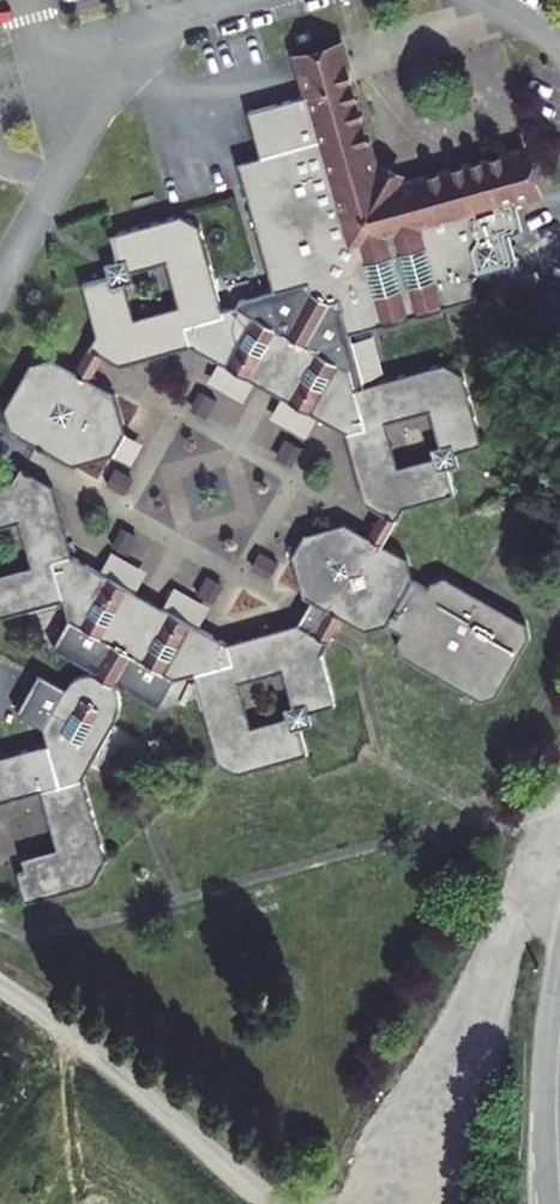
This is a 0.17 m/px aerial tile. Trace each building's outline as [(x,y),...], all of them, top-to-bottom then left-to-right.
[(383,151),(346,36),(297,50),(308,97),(253,111),(263,157),(241,163),(279,296),(313,283),(318,300),(331,306),(347,296),(353,334),(484,300),(477,277),(521,265),(512,205),(542,194),(534,147),(415,172),(383,151)] [(72,283),(91,341),(130,367),(187,347),(355,434),(363,499),(402,517),(406,510),(457,493),(462,464),(462,454),(484,447),(475,378),(445,361),(360,387),(356,368),(241,308),(225,312),(205,223),(183,212),(100,237),(108,263),(95,265),(98,278),(72,283)] [(79,464),(120,457),(132,433),(122,397),(59,360),(36,365),(10,408),(13,430),(79,464)] [(43,608),(211,694),(219,759),(258,777),(262,771),(313,753),(308,729),(318,715),(340,708),(331,639),(301,622),(216,648),(212,628),(97,568),(81,573),(61,483),(39,473),(0,484),(0,623),(43,608)] [(349,522),(305,536),(298,556),(308,592),(377,631),(396,623),(417,585),(407,556),(349,522)] [(48,787),(61,843),(32,850),(35,862),(20,866),(27,900),(100,880),(110,861),(85,777),(126,708),(120,686),(93,673),(74,675),(49,723),(53,746),(0,759),(0,799),(48,787)]
